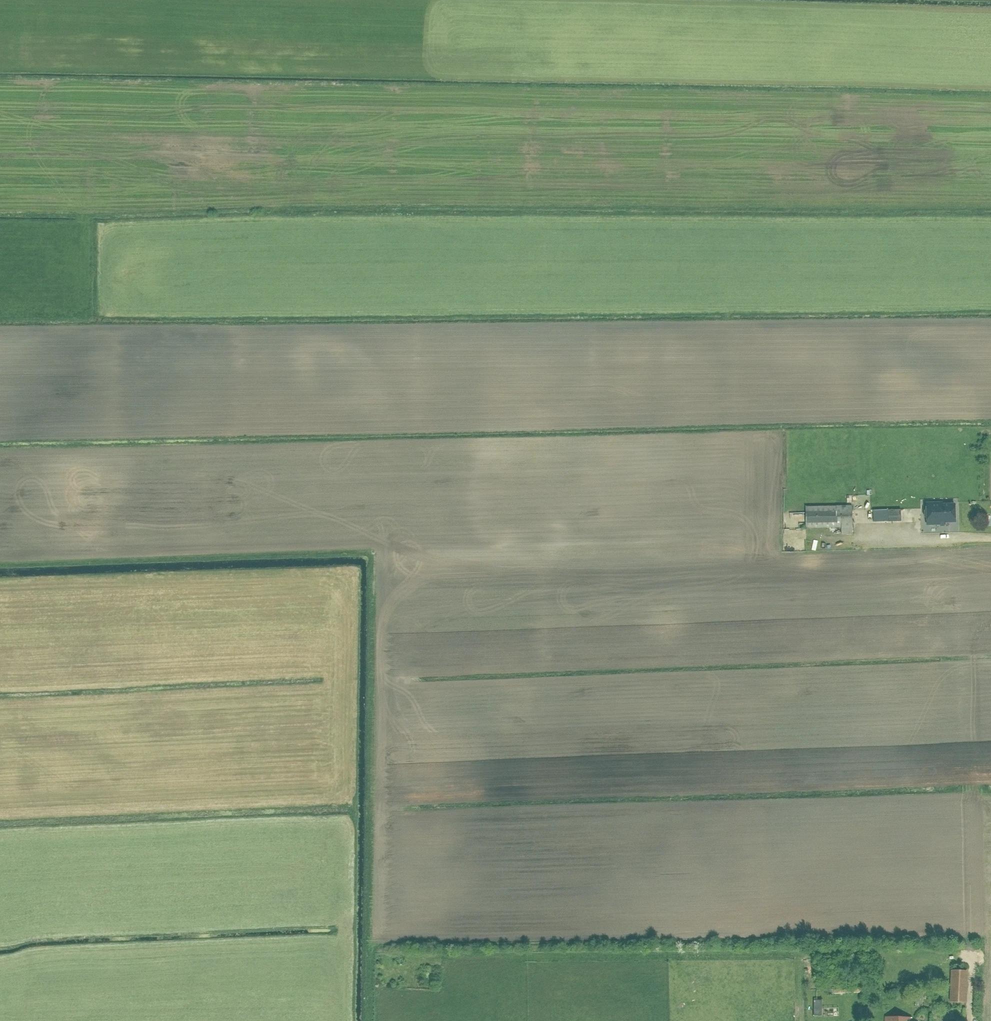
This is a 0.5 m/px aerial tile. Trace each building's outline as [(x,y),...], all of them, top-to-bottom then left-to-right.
[(926,504),(927,525),(945,524),(945,523),(955,522),(954,504),(942,505),(942,503),(926,504)] [(806,506),(806,528),(841,528),(841,534),(852,534),(852,506),(806,506)] [(901,509),(883,510),(883,522),(901,521),(901,509)] [(950,1002),(964,1003),(965,971),(951,970),(950,1002)] [(866,1006),(866,1016),(874,1016),(874,1007),(866,1006)]
